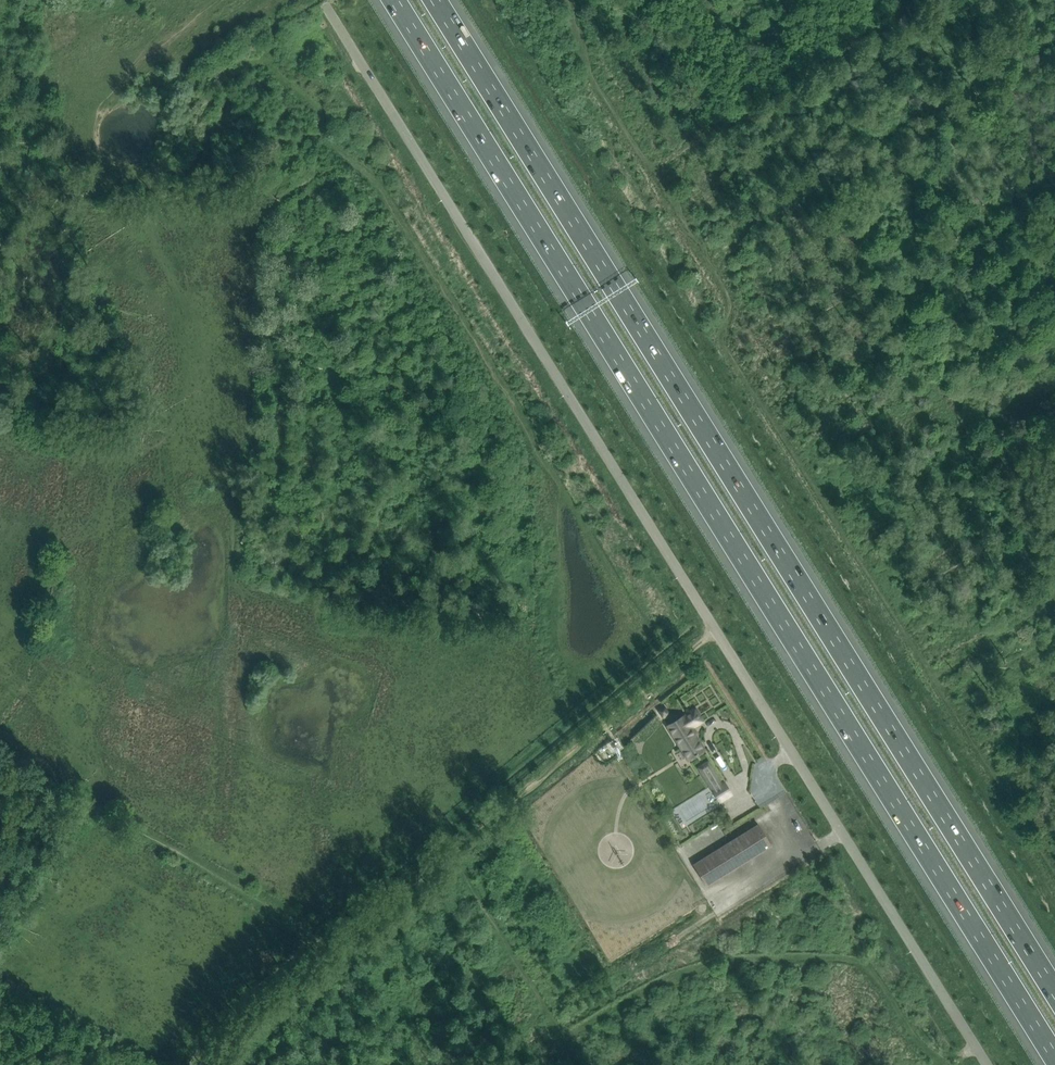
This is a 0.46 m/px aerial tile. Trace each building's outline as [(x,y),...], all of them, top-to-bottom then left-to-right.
[(665,705),(659,709),(665,717),(671,713),(665,705)] [(691,728),(703,721),(696,709),(669,725),(689,759),(704,750),(691,728)] [(697,767),(700,772),(712,792),(713,791),(721,804),(734,796),(725,781),(723,782),(710,760),(697,767)] [(759,824),(694,864),(707,886),(772,845),(759,824)] [(682,857),(691,851),(686,843),(677,849),(682,857)]
